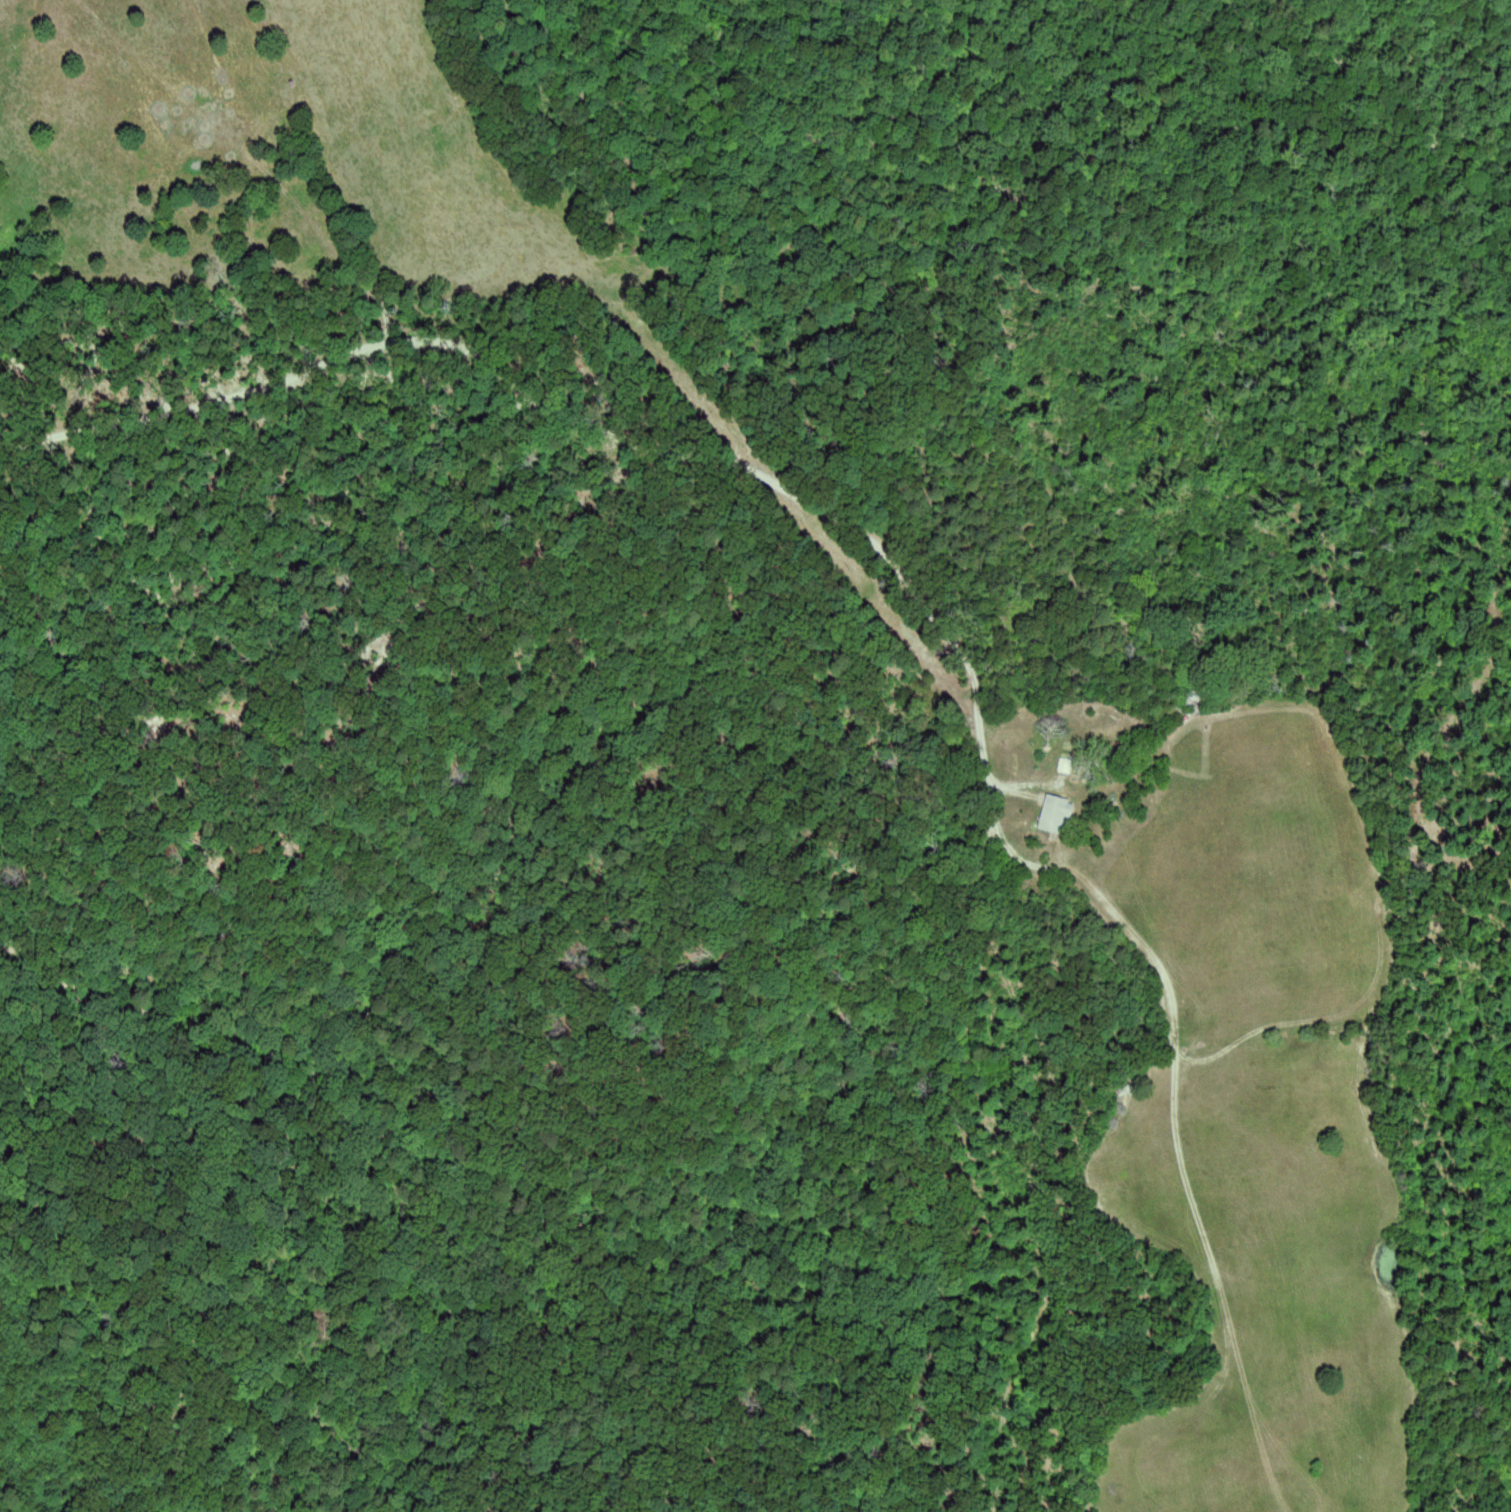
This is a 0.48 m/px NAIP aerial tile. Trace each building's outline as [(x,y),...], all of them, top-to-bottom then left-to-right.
[(1040,829),(1061,834),(1066,817),(1071,818),(1075,802),(1048,795),(1040,829)]
